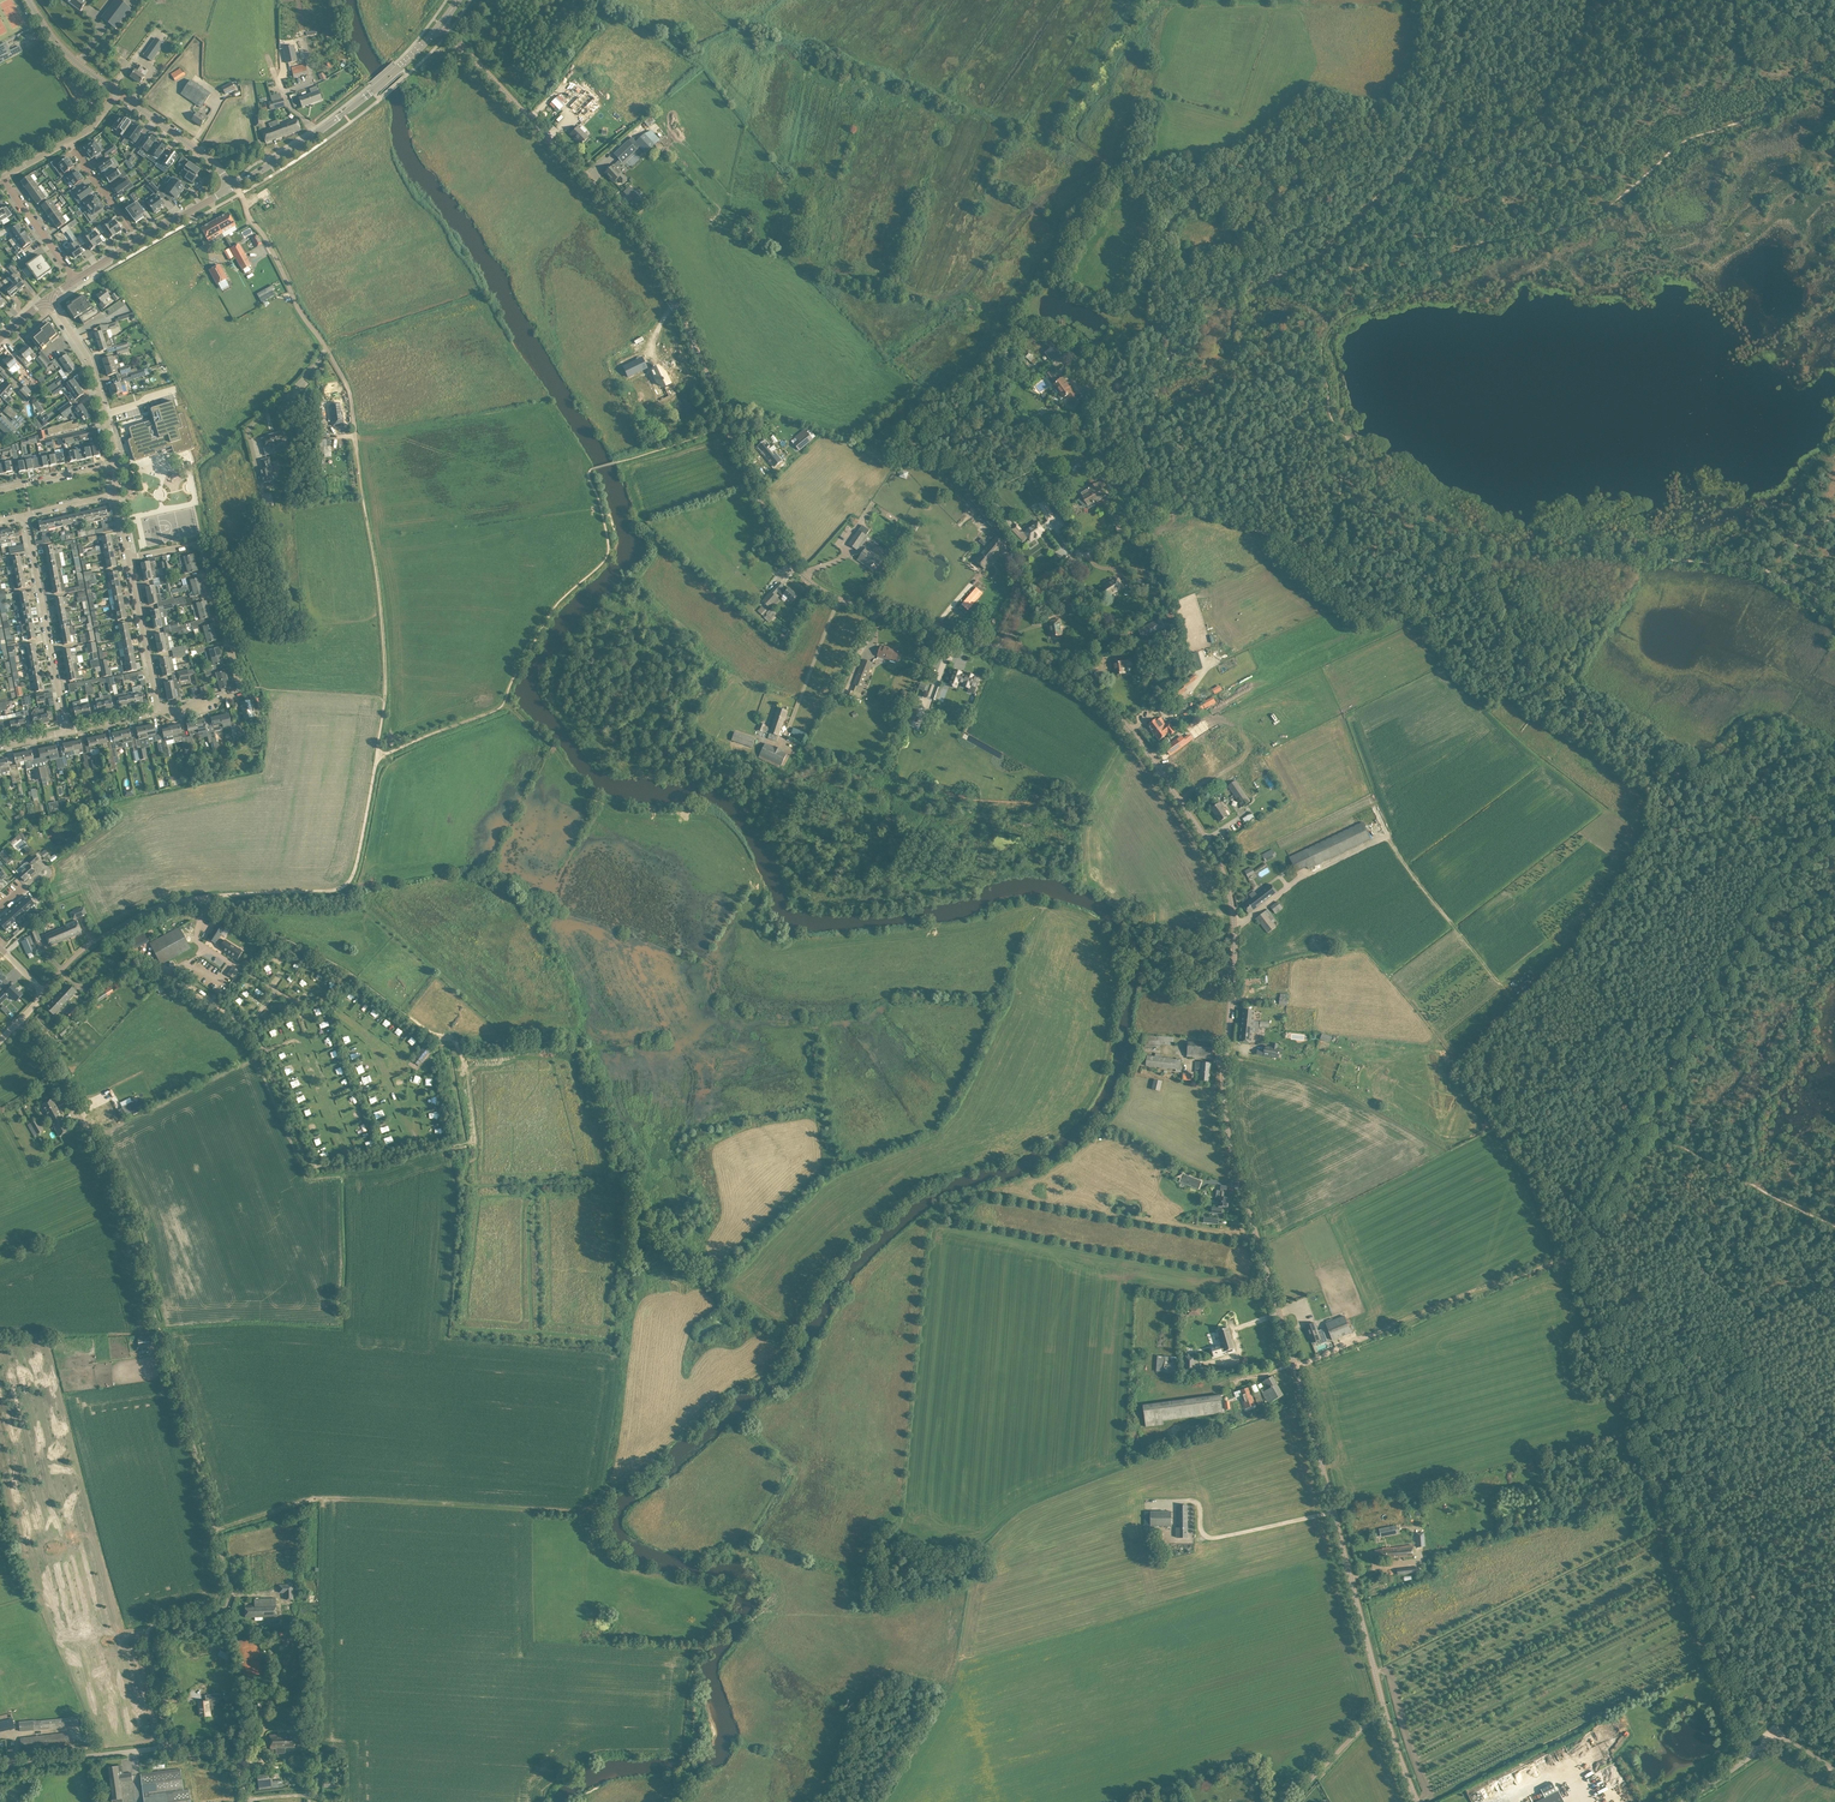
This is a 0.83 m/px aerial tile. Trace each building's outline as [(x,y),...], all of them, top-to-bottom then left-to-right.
[(81,11),(88,1),(87,0),(66,0),(81,11)] [(116,28),(131,8),(120,0),(115,0),(101,18),(116,28)] [(156,38),(143,56),(152,62),(165,44),(156,38)] [(23,51),(20,45),(11,50),(6,42),(0,45),(0,63),(23,51)] [(297,61),(294,45),(283,47),(286,63),(297,61)] [(306,64),(291,68),(294,78),(308,74),(306,64)] [(140,83),(144,78),(145,76),(139,73),(143,68),(139,65),(135,70),(131,76),(140,83)] [(181,77),(186,74),(181,67),(171,74),(175,81),(177,80),(181,77)] [(226,94),(235,89),(232,83),(222,87),(226,94)] [(317,86),(311,88),(310,89),(311,93),(299,98),(302,107),(322,100),(317,86)] [(196,94),(191,101),(201,108),(205,103),(211,94),(201,87),(196,94)] [(578,98),(570,106),(579,116),(582,112),(585,115),(590,110),(593,112),(599,105),(594,100),(595,99),(587,91),(579,99),(578,98)] [(285,106),(283,99),(273,101),(275,109),(285,106)] [(203,113),(202,116),(197,113),(192,120),(201,126),(207,116),(203,113)] [(125,138),(131,130),(127,128),(131,122),(126,118),(125,119),(121,116),(116,122),(115,122),(112,127),(117,130),(117,129),(118,130),(119,129),(123,132),(121,135),(125,138)] [(263,125),(261,117),(254,118),(255,127),(263,125)] [(262,131),(264,137),(266,143),(301,130),(297,118),(262,131)] [(131,130),(125,138),(130,142),(132,140),(134,141),(133,143),(136,145),(142,137),(139,134),(142,130),(141,129),(142,128),(138,125),(137,126),(136,125),(134,127),(133,127),(131,130)] [(583,143),(583,142),(588,137),(578,127),(570,134),(581,145),(582,143),(582,144),(583,143)] [(632,138),(614,154),(619,160),(622,163),(622,164),(637,150),(636,149),(639,147),(645,153),(655,144),(644,133),(636,141),(632,138)] [(147,154),(152,147),(155,143),(154,142),(156,140),(154,138),(150,135),(149,135),(145,141),(142,139),(137,146),(147,154)] [(92,159),(103,151),(98,143),(97,144),(95,141),(94,142),(93,141),(89,144),(90,145),(85,148),(86,150),(85,150),(88,155),(89,154),(92,159)] [(147,154),(145,156),(151,160),(154,157),(158,160),(158,158),(159,159),(159,158),(167,147),(165,147),(165,145),(163,144),(161,144),(160,143),(160,144),(155,150),(152,147),(147,154)] [(102,153),(105,158),(113,152),(109,148),(102,153)] [(164,166),(169,169),(177,158),(176,158),(178,156),(177,155),(177,154),(173,151),(172,152),(171,151),(171,152),(166,158),(164,156),(159,162),(164,166)] [(58,159),(51,163),(55,168),(58,165),(65,175),(70,171),(70,170),(74,167),(71,163),(72,162),(70,158),(69,159),(68,158),(61,163),(58,159)] [(110,161),(108,158),(97,166),(98,167),(98,168),(100,171),(101,171),(102,172),(108,168),(110,172),(116,167),(114,163),(114,164),(111,160),(110,161)] [(183,169),(180,174),(185,178),(192,183),(196,178),(198,175),(197,175),(200,170),(186,160),(183,165),(186,168),(185,170),(183,169)] [(609,169),(605,173),(606,173),(610,177),(609,178),(613,182),(618,178),(622,183),(626,179),(622,174),(617,169),(616,168),(614,166),(613,165),(609,169)] [(116,179),(118,182),(127,175),(124,172),(121,174),(118,169),(117,170),(116,169),(105,177),(106,178),(105,179),(108,182),(109,182),(110,183),(116,179)] [(74,188),(77,185),(80,184),(79,183),(83,180),(83,179),(84,178),(81,174),(80,174),(78,172),(72,176),(70,173),(64,178),(67,183),(70,181),(74,188)] [(21,182),(26,188),(34,182),(30,176),(21,182)] [(172,177),(167,183),(180,193),(180,192),(181,193),(184,189),(183,188),(184,187),(182,185),(185,182),(176,176),(173,179),(172,177)] [(129,185),(124,179),(112,188),(115,192),(116,192),(117,194),(120,192),(122,195),(134,187),(131,183),(129,185)] [(26,188),(30,193),(38,187),(34,182),(26,188)] [(157,188),(152,182),(148,186),(156,195),(160,191),(157,188)] [(160,191),(166,196),(166,197),(170,200),(173,197),(175,198),(176,197),(177,197),(180,194),(179,193),(180,193),(167,183),(164,188),(160,185),(157,188),(160,191)] [(72,195),(80,189),(77,185),(74,188),(70,191),(72,195)] [(86,197),(93,192),(92,191),(93,190),(90,186),(89,187),(88,185),(76,194),(82,202),(87,198),(86,197)] [(30,193),(34,199),(42,193),(38,187),(30,193)] [(629,187),(624,192),(635,203),(640,198),(629,187)] [(130,195),(135,202),(140,199),(135,192),(130,195)] [(42,193),(34,199),(38,205),(46,199),(42,193)] [(82,202),(80,203),(83,208),(84,208),(85,208),(86,208),(88,210),(100,202),(99,201),(99,200),(97,197),(96,197),(95,196),(90,200),(88,197),(87,198),(82,202)] [(165,205),(158,196),(148,204),(154,213),(156,212),(156,213),(161,210),(160,209),(165,205)] [(42,206),(46,212),(54,206),(50,200),(42,206)] [(100,202),(88,210),(92,215),(91,216),(90,217),(89,218),(88,219),(88,220),(90,222),(99,215),(97,212),(104,208),(103,207),(103,206),(102,203),(100,203),(100,202)] [(0,204),(0,219),(1,221),(8,218),(8,217),(12,215),(8,209),(4,211),(0,204)] [(129,212),(132,217),(136,223),(144,217),(142,214),(144,213),(138,205),(129,212)] [(46,212),(50,218),(58,211),(54,206),(46,212)] [(50,218),(54,223),(62,217),(58,211),(50,218)] [(228,213),(215,221),(222,234),(236,226),(228,213)] [(113,219),(107,223),(116,235),(122,230),(119,227),(123,225),(116,216),(112,218),(113,219)] [(62,217),(54,223),(58,229),(67,223),(62,217)] [(215,221),(201,228),(209,242),(211,240),(213,244),(218,241),(216,237),(222,234),(215,221)] [(100,224),(97,227),(101,234),(105,231),(110,239),(116,235),(107,223),(102,227),(100,224)] [(19,225),(18,226),(16,224),(3,230),(5,234),(8,233),(11,238),(11,239),(14,237),(24,230),(23,229),(22,229),(19,225)] [(67,225),(61,230),(64,234),(70,229),(67,225)] [(95,232),(90,236),(97,246),(102,242),(98,236),(101,234),(97,227),(93,230),(95,232)] [(28,237),(28,236),(24,230),(14,237),(17,242),(12,245),(13,247),(18,244),(28,237)] [(90,236),(88,233),(82,237),(81,236),(77,238),(78,239),(82,245),(85,243),(91,250),(97,246),(90,236)] [(257,236),(252,239),(257,247),(262,244),(257,236)] [(29,237),(29,238),(28,237),(18,244),(21,247),(16,250),(18,252),(19,254),(21,252),(24,250),(26,249),(28,247),(31,245),(30,243),(32,242),(31,241),(32,240),(29,237)] [(178,237),(172,241),(178,252),(184,248),(186,251),(190,248),(186,242),(182,244),(178,237)] [(78,239),(67,247),(75,258),(83,253),(79,247),(82,245),(78,239)] [(172,241),(165,244),(169,251),(165,253),(169,260),(173,258),(172,255),(178,252),(172,241)] [(239,244),(231,249),(243,270),(251,265),(239,244)] [(38,281),(52,270),(42,255),(27,266),(22,270),(28,279),(34,275),(34,276),(38,281)] [(142,258),(135,262),(140,269),(136,271),(140,278),(144,276),(143,273),(149,269),(142,258)] [(19,272),(12,264),(8,268),(14,275),(15,276),(16,275),(19,272)] [(219,265),(210,270),(217,284),(227,279),(219,265)] [(127,266),(121,270),(128,281),(134,278),(135,280),(139,278),(135,271),(132,273),(127,266)] [(121,270),(115,274),(119,281),(116,283),(120,289),(124,287),(122,285),(128,281),(121,270)] [(14,275),(9,279),(10,281),(11,282),(19,290),(20,291),(23,288),(22,287),(25,285),(21,281),(19,279),(16,275),(15,276),(14,275)] [(108,278),(102,282),(109,293),(116,289),(108,278)] [(11,297),(19,290),(11,282),(10,281),(5,285),(3,287),(6,290),(11,297)] [(95,286),(103,298),(109,293),(102,282),(96,286),(95,286)] [(196,284),(187,290),(190,295),(199,290),(196,284)] [(273,285),(257,294),(262,302),(275,295),(272,290),(275,289),(273,285)] [(95,286),(89,291),(97,302),(103,298),(95,286)] [(149,289),(142,293),(144,297),(147,295),(150,301),(162,294),(158,288),(151,292),(149,289)] [(199,290),(190,295),(193,300),(202,295),(199,290)] [(162,294),(150,301),(153,307),(151,308),(153,312),(160,308),(158,305),(166,301),(162,294)] [(93,308),(92,307),(85,295),(80,298),(79,299),(80,299),(77,301),(76,300),(72,302),(72,303),(72,304),(72,305),(67,308),(69,311),(68,311),(71,315),(72,314),(74,317),(73,317),(74,317),(75,319),(79,316),(80,316),(81,317),(80,318),(81,320),(82,319),(84,322),(83,323),(84,325),(101,314),(97,307),(94,309),(93,308)] [(202,295),(193,300),(196,305),(205,300),(202,295)] [(205,300),(196,305),(198,310),(199,309),(207,305),(205,300)] [(207,305),(199,309),(202,314),(211,309),(209,304),(207,305)] [(271,312),(264,315),(268,323),(275,319),(277,322),(286,317),(281,307),(271,313),(271,312)] [(161,310),(154,314),(156,317),(158,316),(162,322),(174,315),(170,309),(163,313),(161,310)] [(211,309),(202,314),(205,319),(214,314),(211,309)] [(214,314),(205,319),(208,325),(217,319),(214,314)] [(162,322),(161,322),(165,328),(162,329),(165,333),(171,329),(169,326),(178,321),(174,315),(162,322)] [(243,324),(239,326),(244,335),(249,333),(250,336),(257,332),(257,333),(263,330),(258,320),(245,327),(243,324)] [(53,328),(50,323),(43,329),(43,328),(31,338),(39,349),(41,347),(43,349),(47,346),(46,346),(51,342),(51,343),(60,336),(54,327),(53,328)] [(180,326),(170,332),(173,336),(183,331),(180,326)] [(95,334),(98,342),(109,339),(107,330),(95,334)] [(236,330),(230,333),(237,345),(242,342),(238,335),(239,334),(236,330)] [(183,331),(173,336),(175,341),(185,335),(183,331)] [(230,333),(224,337),(227,342),(228,341),(232,348),(237,345),(230,333)] [(185,335),(175,341),(178,345),(188,339),(185,335)] [(218,340),(212,344),(219,355),(226,351),(221,344),(225,342),(221,335),(217,337),(218,340)] [(109,339),(98,342),(101,351),(109,349),(109,348),(112,347),(109,339)] [(188,339),(178,345),(180,350),(190,344),(188,339)] [(41,365),(43,368),(48,364),(40,356),(38,358),(36,357),(36,356),(33,352),(27,346),(24,349),(23,347),(19,350),(20,352),(22,354),(26,359),(30,355),(33,359),(35,357),(41,365)] [(42,351),(39,353),(48,364),(51,362),(42,351)] [(59,366),(61,369),(72,362),(67,355),(62,358),(60,360),(57,362),(54,364),(56,368),(59,366)] [(105,368),(115,365),(114,361),(118,359),(116,355),(103,360),(105,368)] [(8,357),(2,362),(5,365),(6,364),(10,369),(9,370),(13,375),(21,368),(17,363),(15,360),(14,359),(11,356),(9,358),(8,357)] [(29,363),(26,359),(21,362),(26,367),(30,364),(29,363)] [(637,360),(623,367),(628,377),(642,370),(637,360)] [(72,372),(76,369),(72,362),(61,369),(65,375),(66,376),(70,373),(70,374),(72,372)] [(51,363),(43,368),(47,372),(54,367),(54,366),(53,365),(51,363)] [(122,375),(127,373),(131,371),(129,365),(121,368),(119,363),(115,365),(105,368),(108,376),(118,373),(118,372),(121,371),(122,375)] [(238,364),(227,370),(232,378),(243,372),(245,376),(252,372),(248,365),(241,369),(238,364)] [(149,374),(148,368),(147,368),(144,369),(137,371),(132,373),(130,374),(130,375),(122,377),(124,382),(124,383),(125,382),(146,375),(149,374)] [(656,368),(651,370),(654,377),(655,377),(657,383),(660,382),(662,386),(670,383),(665,373),(663,374),(660,368),(657,369),(656,368)] [(28,369),(24,373),(36,387),(41,383),(28,369)] [(3,371),(0,374),(6,380),(9,377),(3,371)] [(1059,381),(1051,371),(1045,375),(1053,386),(1054,385),(1061,394),(1059,396),(1061,399),(1063,398),(1064,398),(1068,395),(1071,400),(1069,402),(1073,405),(1076,402),(1080,397),(1075,393),(1072,389),(1071,390),(1063,379),(1059,381)] [(51,392),(59,386),(65,382),(61,377),(55,381),(56,382),(48,387),(51,392)] [(211,378),(207,381),(212,390),(217,387),(211,378)] [(76,382),(74,379),(67,384),(64,387),(66,390),(69,394),(79,386),(79,384),(78,382),(76,382)] [(14,388),(7,381),(3,386),(2,387),(0,389),(0,396),(4,399),(7,395),(8,396),(11,393),(10,392),(14,388)] [(207,381),(202,383),(208,393),(212,390),(207,381)] [(122,382),(111,385),(112,389),(111,390),(113,394),(114,394),(114,395),(117,394),(118,397),(129,394),(129,393),(126,386),(127,386),(127,385),(124,386),(122,382)] [(202,383),(198,386),(203,395),(208,393),(202,383)] [(28,395),(31,391),(26,386),(25,387),(22,389),(28,395)] [(53,396),(62,390),(59,386),(51,392),(53,396)] [(80,387),(79,387),(79,386),(69,394),(73,399),(74,401),(77,398),(79,397),(84,394),(82,391),(83,389),(81,387),(80,387)] [(198,386),(194,388),(199,398),(203,395),(198,386)] [(194,388),(189,391),(195,400),(199,398),(194,388)] [(322,391),(317,392),(318,409),(326,409),(325,398),(332,396),(330,388),(322,391)] [(31,399),(28,395),(22,389),(18,393),(27,402),(31,399)] [(189,391),(185,393),(190,403),(195,400),(189,391)] [(128,440),(128,441),(133,459),(134,460),(135,460),(136,460),(158,454),(157,451),(171,447),(173,452),(173,453),(174,454),(175,454),(176,454),(192,449),(193,449),(193,448),(194,448),(194,447),(194,446),(184,415),(184,414),(183,414),(183,413),(182,413),(181,413),(178,414),(175,401),(153,408),(152,408),(151,409),(151,410),(151,411),(154,419),(131,426),(130,426),(129,427),(129,428),(129,429),(131,437),(130,438),(129,438),(128,439),(128,440)] [(72,406),(70,402),(58,410),(61,414),(72,406)] [(18,413),(9,405),(4,411),(13,419),(18,413)] [(41,405),(36,409),(40,414),(45,410),(41,405)] [(75,409),(71,413),(73,416),(71,418),(73,421),(79,416),(86,411),(82,405),(79,407),(75,409)] [(341,405),(331,406),(331,413),(332,413),(333,420),(336,420),(336,427),(343,427),(342,414),(341,414),(341,405)] [(75,409),(72,406),(61,414),(64,418),(71,413),(75,409)] [(91,417),(86,411),(79,416),(84,423),(91,417)] [(48,423),(41,414),(36,417),(37,423),(38,430),(39,431),(48,423)] [(0,418),(0,428),(10,437),(18,429),(3,416),(2,416),(0,418)] [(47,428),(47,429),(49,435),(80,428),(79,423),(73,424),(72,421),(47,428)] [(287,445),(285,441),(286,440),(283,431),(269,435),(270,437),(262,439),(264,448),(272,446),(273,449),(287,445)] [(800,438),(794,444),(799,450),(813,439),(807,432),(800,438)] [(28,438),(29,443),(34,442),(34,444),(37,443),(36,436),(35,436),(36,436),(28,438)] [(29,443),(28,438),(21,441),(22,446),(29,444),(29,443)] [(332,440),(321,441),(323,456),(334,455),(332,440)] [(94,442),(90,443),(93,457),(101,456),(99,446),(94,446),(94,442)] [(84,449),(86,459),(93,457),(90,443),(88,444),(89,448),(84,449)] [(764,443),(758,447),(762,452),(764,451),(768,456),(766,457),(770,461),(771,460),(773,462),(771,463),(775,467),(782,461),(777,454),(775,456),(772,453),(776,449),(772,444),(768,448),(764,443)] [(75,447),(76,450),(78,461),(86,459),(84,449),(83,445),(75,447)] [(9,458),(13,457),(11,446),(4,449),(2,449),(1,449),(2,454),(2,456),(8,454),(9,458)] [(68,452),(69,456),(70,462),(78,461),(76,450),(68,452)] [(48,456),(47,453),(47,451),(42,452),(39,453),(40,458),(42,468),(50,466),(48,456)] [(65,463),(64,457),(63,453),(55,454),(58,465),(65,463)] [(50,466),(58,465),(55,454),(48,456),(50,466)] [(27,471),(24,456),(24,455),(21,455),(23,461),(17,462),(18,467),(19,473),(20,472),(20,474),(24,473),(24,472),(27,471)] [(28,459),(27,455),(24,456),(27,471),(35,469),(33,459),(28,460),(27,459),(28,459)] [(1102,455),(1093,460),(1102,474),(1110,469),(1102,455)] [(33,459),(35,469),(42,468),(40,458),(33,459)] [(263,483),(273,480),(270,471),(273,470),(269,458),(261,460),(264,469),(260,470),(263,483)] [(12,461),(6,462),(6,459),(3,460),(6,473),(9,472),(9,474),(14,473),(13,472),(14,472),(12,466),(12,461)] [(1027,461),(1021,466),(1024,470),(1029,465),(1027,461)] [(162,509),(204,502),(201,487),(172,492),(171,488),(168,488),(168,485),(177,484),(175,467),(160,469),(141,472),(145,493),(162,490),(163,497),(160,497),(162,509)] [(906,480),(909,473),(902,470),(899,477),(906,480)] [(1089,488),(1081,493),(1088,504),(1085,507),(1087,506),(1089,508),(1095,505),(1094,503),(1094,502),(1096,500),(1096,498),(1103,494),(1104,496),(1105,495),(1100,488),(1105,485),(1102,481),(1089,488)] [(1066,490),(1063,485),(1055,489),(1058,494),(1066,490)] [(1041,507),(1048,521),(1054,518),(1047,504),(1041,507)] [(115,526),(114,522),(105,524),(104,517),(111,515),(110,510),(107,511),(106,507),(98,509),(101,520),(103,528),(115,526)] [(91,510),(93,519),(94,522),(101,520),(98,509),(91,510)] [(89,524),(94,523),(94,522),(93,519),(91,510),(84,512),(86,523),(86,524),(89,524)] [(146,535),(148,546),(156,544),(155,540),(174,537),(174,536),(189,533),(188,533),(193,532),(190,511),(183,512),(184,517),(151,522),(150,519),(143,520),(145,531),(149,530),(150,535),(146,535)] [(84,512),(76,514),(78,523),(81,522),(83,523),(86,523),(84,512)] [(69,516),(71,524),(71,528),(75,527),(74,524),(78,523),(76,514),(69,516)] [(69,516),(61,517),(63,526),(71,524),(69,516)] [(54,519),(56,528),(63,526),(61,517),(54,519)] [(49,530),(56,528),(54,519),(47,521),(49,530)] [(40,525),(35,526),(36,530),(39,532),(42,532),(42,531),(44,531),(47,530),(49,530),(47,521),(42,522),(42,520),(39,521),(39,523),(40,525)] [(1042,533),(1044,531),(1037,521),(1030,526),(1031,528),(1025,533),(1018,526),(1013,530),(1024,541),(1028,537),(1031,541),(1036,538),(1037,538),(1040,536),(1038,534),(1041,532),(1042,533)] [(858,529),(848,544),(857,550),(858,548),(860,546),(861,544),(867,536),(866,535),(868,532),(860,526),(858,529)] [(11,542),(10,538),(20,536),(18,530),(14,531),(13,528),(6,530),(8,543),(11,542)] [(8,543),(6,530),(0,531),(0,541),(0,543),(1,544),(8,543)] [(70,530),(65,531),(65,535),(66,539),(74,538),(73,533),(70,534),(70,530)] [(43,536),(42,536),(42,540),(43,544),(49,543),(51,542),(51,539),(50,535),(48,535),(45,536),(43,536)] [(98,546),(99,546),(112,543),(111,535),(102,537),(103,540),(98,541),(98,546)] [(989,545),(998,552),(1006,543),(997,536),(989,545)] [(72,551),(77,550),(75,539),(65,541),(65,545),(71,544),(72,551)] [(45,545),(45,547),(47,555),(59,553),(63,552),(62,549),(58,550),(57,545),(56,543),(45,545)] [(88,556),(105,553),(114,551),(112,543),(99,546),(100,550),(96,551),(96,550),(95,550),(94,550),(93,550),(92,550),(91,551),(87,553),(88,556)] [(990,561),(998,552),(989,545),(983,552),(979,548),(972,557),(976,561),(980,564),(985,568),(990,562),(990,561)] [(865,549),(859,558),(867,563),(866,564),(871,568),(872,566),(872,567),(875,562),(879,565),(883,559),(870,550),(869,552),(865,549)] [(114,551),(105,553),(106,560),(115,559),(114,551)] [(48,563),(56,561),(61,560),(59,553),(47,555),(48,563)] [(182,566),(183,567),(196,563),(193,555),(189,556),(189,553),(179,555),(180,563),(178,563),(179,567),(182,566)] [(170,560),(169,555),(168,555),(167,555),(163,556),(164,561),(164,562),(165,568),(166,568),(166,570),(170,570),(171,569),(169,560),(170,560)] [(10,567),(22,564),(20,557),(9,559),(10,567)] [(141,563),(143,572),(155,570),(154,565),(154,563),(154,562),(155,561),(155,559),(155,558),(147,559),(148,562),(141,563)] [(115,559),(106,560),(108,568),(117,567),(115,559)] [(61,568),(62,568),(61,560),(56,561),(48,563),(50,571),(58,569),(61,568)] [(185,574),(178,576),(180,579),(186,577),(185,574),(192,572),(198,570),(196,563),(183,567),(185,574)] [(22,564),(10,567),(12,574),(23,572),(22,568),(24,567),(24,564),(22,564)] [(91,569),(87,570),(86,564),(82,565),(84,575),(92,574),(91,569)] [(51,578),(62,576),(61,568),(58,569),(50,571),(51,578)] [(145,581),(151,580),(153,579),(157,578),(155,570),(143,572),(145,581)] [(110,581),(119,579),(118,571),(109,573),(110,581)] [(13,582),(25,580),(23,572),(12,574),(13,582)] [(96,579),(93,580),(92,574),(84,575),(84,576),(86,586),(90,585),(97,583),(96,579)] [(62,576),(51,578),(53,586),(64,583),(62,576)] [(188,590),(202,586),(200,578),(194,579),(191,580),(187,581),(188,585),(187,586),(187,585),(182,586),(181,588),(178,589),(177,588),(172,590),(173,594),(174,594),(188,589),(188,590)] [(1127,578),(1122,581),(1124,586),(1130,583),(1127,578)] [(14,590),(18,589),(20,589),(26,587),(25,583),(28,583),(27,579),(25,580),(13,582),(14,590)] [(112,589),(121,587),(119,579),(110,581),(112,589)] [(1104,586),(1107,591),(1110,595),(1123,587),(1118,579),(1110,584),(1109,583),(1104,586)] [(77,587),(77,591),(85,589),(83,580),(78,581),(79,586),(77,587)] [(171,591),(170,586),(169,580),(160,582),(161,585),(166,584),(167,591),(171,591)] [(54,594),(60,592),(66,591),(64,583),(53,586),(54,594)] [(146,587),(148,596),(160,594),(158,585),(154,586),(146,587)] [(195,596),(198,595),(204,594),(202,586),(188,590),(189,593),(194,592),(195,596)] [(791,604),(793,601),(798,596),(790,588),(787,591),(784,588),(782,586),(777,592),(779,593),(782,596),(784,594),(788,597),(786,600),(791,604)] [(113,597),(122,595),(121,587),(112,589),(113,597)] [(977,587),(959,608),(965,613),(983,593),(977,587)] [(82,602),(87,601),(85,591),(78,592),(79,598),(81,597),(82,602)] [(16,595),(17,603),(29,600),(27,592),(16,595)] [(770,608),(778,599),(776,596),(771,592),(762,601),(770,608)] [(162,602),(161,598),(160,594),(148,596),(149,605),(158,603),(162,602)] [(115,604),(124,603),(122,595),(113,597),(115,604)] [(68,604),(66,596),(55,599),(57,606),(65,605),(68,604)] [(190,597),(185,599),(184,596),(177,598),(174,599),(176,605),(178,605),(181,604),(181,605),(193,601),(192,597),(190,597)] [(19,610),(30,608),(29,600),(17,603),(19,610)] [(193,609),(194,613),(208,609),(206,601),(197,604),(198,608),(193,609)] [(1064,603),(1066,616),(1076,614),(1073,601),(1064,603)] [(116,612),(125,610),(124,603),(115,604),(116,608),(116,612)] [(174,607),(174,606),(173,603),(165,605),(160,606),(161,610),(160,610),(159,610),(157,610),(151,611),(152,620),(164,618),(164,613),(163,612),(166,612),(165,609),(174,608),(174,607)] [(65,605),(57,606),(58,614),(69,612),(72,611),(71,608),(65,609),(65,605)] [(20,618),(32,615),(30,608),(19,610),(17,610),(18,614),(20,613),(20,618)] [(772,608),(764,617),(769,622),(777,613),(772,609),(772,608)] [(195,617),(200,615),(201,619),(210,617),(208,609),(194,613),(195,617)] [(118,620),(121,620),(127,618),(125,610),(116,612),(118,620)] [(58,614),(60,622),(71,619),(69,612),(58,614)] [(21,621),(22,625),(33,623),(32,619),(34,619),(33,615),(32,615),(19,618),(19,621),(21,621)] [(154,629),(160,628),(162,627),(166,626),(164,618),(152,620),(154,629)] [(71,619),(60,622),(61,629),(72,627),(71,619)] [(1062,635),(1062,634),(1059,619),(1050,621),(1052,631),(1050,631),(1051,637),(1062,635)] [(170,629),(182,626),(181,625),(180,620),(177,621),(178,623),(169,624),(170,629)] [(183,629),(188,627),(199,624),(198,620),(181,625),(182,626),(183,629)] [(1156,621),(1139,630),(1143,637),(1151,632),(1152,634),(1161,629),(1156,621)] [(20,625),(22,633),(35,631),(33,623),(22,625),(20,625)] [(120,633),(129,631),(128,623),(119,625),(120,633)] [(203,627),(200,628),(199,624),(188,627),(189,631),(193,630),(194,629),(198,628),(200,637),(215,633),(213,624),(208,626),(207,626),(203,627)] [(155,635),(157,644),(169,641),(168,635),(171,634),(171,633),(178,632),(179,634),(182,634),(182,636),(184,635),(183,629),(182,626),(170,629),(171,632),(168,633),(167,633),(164,634),(164,633),(155,635)] [(62,633),(60,634),(61,637),(63,637),(74,635),(76,634),(76,632),(70,633),(69,628),(61,629),(62,633)] [(786,642),(792,632),(789,630),(785,636),(782,633),(780,637),(783,639),(782,640),(786,642)] [(35,631),(22,633),(22,636),(27,635),(28,640),(30,640),(36,639),(35,631)] [(87,642),(96,640),(94,631),(88,632),(85,633),(85,634),(86,638),(87,642)] [(122,641),(131,639),(129,631),(120,633),(122,641)] [(201,640),(207,639),(208,643),(217,640),(215,633),(200,637),(201,640)] [(15,640),(12,641),(11,635),(6,636),(8,646),(16,644),(15,640)] [(74,635),(63,637),(64,645),(75,642),(74,635)] [(122,641),(123,648),(132,647),(131,639),(122,641)] [(169,641),(157,644),(159,653),(167,651),(171,650),(169,641)] [(92,653),(97,652),(96,642),(87,643),(89,653),(92,653)] [(196,650),(205,647),(205,643),(189,648),(190,651),(196,650)] [(37,647),(36,644),(35,644),(29,645),(27,646),(24,646),(24,649),(22,650),(22,654),(36,652),(38,652),(37,647)] [(172,648),(173,653),(188,650),(187,645),(172,648)] [(125,656),(134,654),(132,647),(123,648),(125,656)] [(207,651),(205,651),(207,659),(221,655),(219,649),(219,647),(207,651)] [(879,648),(876,659),(880,660),(881,657),(886,659),(886,660),(891,661),(891,660),(896,661),(894,665),(899,667),(903,654),(899,653),(899,652),(889,649),(889,651),(879,648)] [(77,651),(71,652),(71,649),(69,649),(63,650),(61,650),(62,655),(63,657),(64,657),(64,658),(77,655),(77,651)] [(26,662),(27,662),(38,660),(36,652),(22,654),(23,659),(25,658),(26,662)] [(121,661),(121,665),(135,662),(134,654),(125,656),(126,660),(121,661)] [(1203,670),(1198,654),(1189,657),(1193,673),(1203,670)] [(65,662),(64,662),(64,665),(65,664),(66,666),(77,663),(79,663),(77,656),(77,655),(64,658),(65,662)] [(214,666),(217,665),(223,663),(221,655),(207,659),(206,659),(206,660),(207,663),(213,662),(214,666)] [(1126,673),(1126,672),(1125,665),(1133,664),(1131,656),(1123,657),(1115,659),(1116,668),(1114,669),(1115,674),(1126,673)] [(160,659),(162,668),(174,665),(172,657),(168,658),(168,657),(160,659)] [(100,661),(102,669),(108,668),(107,659),(100,661)] [(864,659),(853,690),(862,693),(873,663),(864,659)] [(39,667),(38,660),(27,662),(28,669),(39,667)] [(123,673),(128,672),(137,670),(135,662),(121,665),(123,673)] [(77,663),(66,666),(67,673),(79,671),(77,663)] [(174,665),(162,668),(163,676),(172,675),(172,674),(175,674),(174,665)] [(26,669),(28,677),(41,675),(40,670),(43,670),(42,667),(39,667),(28,669),(26,669)] [(177,678),(189,675),(195,674),(193,669),(188,670),(176,672),(177,678)] [(950,685),(952,681),(957,683),(958,681),(964,683),(963,686),(969,688),(970,685),(976,687),(977,685),(977,686),(979,681),(978,681),(979,679),(973,676),(973,675),(969,674),(968,675),(967,674),(967,675),(967,676),(962,675),(961,674),(961,673),(962,672),(955,670),(950,685)] [(83,675),(80,676),(79,671),(67,673),(69,681),(75,680),(77,679),(83,678),(83,675)] [(218,681),(227,679),(225,671),(216,673),(218,681)] [(130,677),(138,676),(138,672),(132,673),(129,674),(129,673),(122,675),(122,677),(124,683),(126,683),(125,680),(131,679),(130,677)] [(1198,679),(1196,676),(1195,674),(1193,675),(1177,686),(1178,688),(1170,694),(1173,699),(1187,690),(1185,688),(1198,679)] [(28,681),(33,680),(34,684),(42,682),(41,675),(28,677),(28,681)] [(122,675),(111,677),(112,685),(116,685),(115,679),(122,677),(122,675)] [(182,689),(180,681),(190,679),(189,675),(177,678),(178,680),(165,683),(166,691),(179,689),(182,689)] [(842,688),(848,676),(845,675),(839,686),(842,688)] [(99,678),(88,680),(90,688),(93,688),(92,683),(100,681),(99,678)] [(230,687),(227,679),(218,681),(214,682),(215,686),(220,685),(221,689),(230,687)] [(88,680),(77,683),(77,687),(85,685),(86,689),(90,688),(88,680)] [(30,689),(35,688),(36,692),(44,690),(42,682),(34,684),(29,685),(30,689)] [(207,692),(206,686),(205,685),(199,686),(201,694),(204,694),(204,693),(207,692)] [(1212,689),(1215,694),(1222,690),(1219,685),(1212,689)] [(140,704),(144,704),(140,686),(132,688),(133,691),(136,703),(140,703),(140,704)] [(179,689),(166,692),(168,700),(172,699),(172,703),(182,701),(180,694),(179,689)] [(121,707),(128,705),(126,693),(125,690),(122,691),(123,693),(118,694),(121,707)] [(128,705),(136,703),(133,691),(126,693),(128,705)] [(44,693),(36,694),(36,695),(37,700),(39,699),(40,702),(45,701),(45,698),(44,693)] [(98,712),(106,710),(103,696),(102,693),(99,694),(100,698),(96,699),(97,703),(98,712)] [(107,695),(103,696),(106,710),(114,708),(112,702),(112,699),(111,695),(107,695)] [(1211,706),(1216,703),(1213,697),(1208,700),(1203,703),(1197,706),(1199,710),(1204,708),(1205,707),(1206,708),(1211,706)] [(254,716),(251,706),(250,700),(241,702),(244,718),(254,716)] [(76,716),(84,715),(81,703),(81,701),(77,702),(79,707),(74,708),(76,716)] [(81,703),(84,715),(91,713),(89,702),(81,703)] [(777,741),(788,711),(779,707),(772,728),(765,726),(766,725),(759,722),(757,730),(762,732),(769,735),(768,738),(777,741)] [(32,713),(33,717),(35,726),(42,724),(39,708),(35,709),(32,713)] [(39,708),(42,724),(50,722),(49,719),(53,718),(51,710),(48,711),(47,708),(39,710),(39,708)] [(911,708),(904,721),(911,725),(918,711),(911,708)] [(26,718),(25,715),(25,713),(21,713),(22,715),(17,716),(18,720),(20,729),(28,727),(26,721),(26,718)] [(220,716),(223,730),(223,728),(228,727),(231,726),(230,722),(231,722),(229,714),(220,716)] [(10,718),(11,725),(12,730),(20,729),(18,720),(17,716),(10,718)] [(216,738),(215,732),(223,730),(220,716),(211,718),(213,726),(210,727),(212,739),(216,738)] [(1166,724),(1161,717),(1157,720),(1156,719),(1147,725),(1159,740),(1164,737),(1168,733),(1170,736),(1176,731),(1170,722),(1169,721),(1166,724)] [(204,719),(196,721),(198,733),(207,731),(208,735),(209,742),(213,742),(212,739),(210,727),(206,727),(204,719)] [(196,721),(187,723),(188,729),(189,731),(190,735),(193,734),(198,733),(196,721)] [(1202,721),(1189,731),(1194,738),(1207,729),(1202,721)] [(154,724),(145,726),(148,738),(157,736),(156,732),(154,724)] [(180,725),(171,727),(175,743),(183,741),(183,738),(181,733),(182,733),(181,731),(181,730),(180,725)] [(236,726),(238,736),(245,734),(243,730),(241,730),(240,725),(236,726)] [(148,738),(145,726),(137,728),(140,741),(141,747),(145,746),(144,740),(148,739),(148,738)] [(791,733),(803,737),(806,731),(793,726),(791,733)] [(164,737),(161,737),(161,739),(162,742),(164,752),(165,752),(168,751),(167,744),(175,743),(171,727),(163,728),(163,731),(164,737)] [(124,743),(128,742),(132,741),(131,738),(132,738),(130,729),(121,731),(123,740),(124,743)] [(124,743),(123,740),(121,731),(112,733),(114,739),(114,741),(115,745),(119,744),(119,746),(120,747),(121,747),(124,747),(124,743)] [(755,739),(735,732),(732,740),(752,747),(755,739)] [(1170,755),(1182,746),(1193,738),(1189,734),(1183,738),(1182,736),(1177,740),(1176,738),(1165,747),(1170,755)] [(107,743),(107,741),(105,735),(97,737),(98,745),(103,744),(104,748),(108,747),(107,745),(107,743)] [(1212,736),(1192,750),(1197,757),(1217,744),(1212,736)] [(87,752),(90,767),(95,766),(92,754),(91,754),(90,751),(99,749),(99,747),(98,745),(97,737),(88,739),(89,746),(86,747),(87,752)] [(191,755),(191,754),(187,737),(183,738),(183,741),(185,751),(186,750),(187,756),(190,755),(191,755)] [(157,740),(156,740),(159,753),(164,752),(162,742),(161,739),(157,740)] [(85,768),(90,767),(87,752),(83,753),(83,752),(82,748),(83,748),(81,740),(72,742),(75,755),(83,753),(85,762),(83,762),(85,768)] [(65,751),(61,752),(62,755),(63,760),(65,766),(65,768),(67,767),(69,767),(69,766),(67,760),(70,759),(70,758),(70,756),(74,755),(75,755),(72,742),(63,744),(64,746),(65,751)] [(774,746),(774,747),(765,743),(758,758),(765,761),(780,768),(781,766),(787,753),(782,751),(783,750),(774,746)] [(56,745),(48,747),(50,760),(51,761),(56,760),(58,769),(65,768),(65,766),(63,760),(63,757),(59,758),(58,756),(58,754),(58,751),(56,745)] [(45,761),(50,760),(48,747),(39,749),(41,757),(42,761),(45,760),(45,761)] [(108,750),(110,757),(108,758),(111,770),(116,769),(114,757),(112,749),(108,750)] [(25,761),(23,753),(23,751),(18,752),(19,754),(14,754),(16,763),(17,763),(18,768),(21,767),(20,762),(25,761)] [(34,759),(33,757),(32,751),(23,753),(25,761),(27,770),(31,769),(31,768),(32,768),(32,767),(35,766),(34,763),(33,759),(34,759)] [(1251,761),(1260,778),(1272,771),(1263,754),(1251,761)] [(10,767),(8,758),(0,760),(0,764),(2,772),(10,770),(9,767),(10,767)] [(1199,759),(1184,769),(1190,778),(1205,768),(1204,766),(1206,765),(1203,761),(1201,762),(1199,759)] [(1228,783),(1246,769),(1242,763),(1224,777),(1228,783)] [(46,766),(39,768),(42,779),(48,778),(46,766)] [(39,768),(33,769),(36,781),(42,779),(39,768)] [(1236,781),(1228,786),(1242,806),(1250,801),(1236,781)] [(123,791),(125,797),(134,795),(133,788),(123,791)] [(68,798),(61,800),(62,807),(70,805),(68,798)] [(1220,821),(1225,818),(1228,816),(1222,808),(1223,807),(1220,802),(1211,808),(1220,821)] [(53,803),(49,804),(51,812),(59,810),(58,804),(53,806),(53,803)] [(1250,822),(1246,815),(1242,818),(1246,824),(1250,822)] [(1368,833),(1364,826),(1363,822),(1289,857),(1293,864),(1294,866),(1296,872),(1307,867),(1308,869),(1314,866),(1363,843),(1371,839),(1368,833)] [(45,848),(40,853),(44,858),(50,853),(45,848)] [(1272,849),(1262,855),(1266,862),(1276,856),(1272,849)] [(13,860),(4,850),(0,853),(0,856),(8,864),(9,863),(13,860)] [(26,867),(18,874),(25,881),(36,872),(32,867),(31,867),(40,859),(35,854),(26,863),(25,866),(26,867)] [(1255,872),(1254,871),(1252,867),(1245,871),(1248,876),(1255,872)] [(1249,913),(1277,892),(1271,884),(1257,895),(1254,891),(1249,895),(1252,898),(1243,906),(1249,913)] [(28,896),(23,900),(32,909),(36,905),(28,896)] [(23,900),(18,905),(27,914),(32,909),(23,900)] [(1283,908),(1281,906),(1278,902),(1271,907),(1276,913),(1283,908)] [(18,905),(13,909),(22,918),(27,914),(18,905)] [(84,907),(79,909),(79,907),(73,909),(77,918),(87,914),(84,907)] [(13,909),(8,913),(17,923),(22,918),(13,909)] [(1268,909),(1256,918),(1268,933),(1273,930),(1276,927),(1273,923),(1276,920),(1273,916),(1271,914),(1268,909)] [(8,913),(4,918),(12,927),(17,923),(8,913)] [(0,921),(0,924),(7,931),(12,927),(4,918),(0,921)] [(66,926),(71,937),(82,933),(80,927),(77,920),(65,925),(66,926)] [(189,937),(194,935),(189,923),(184,925),(189,937)] [(215,944),(224,929),(219,926),(217,925),(211,934),(208,939),(215,944)] [(71,937),(66,926),(45,935),(48,940),(50,946),(71,937)] [(179,927),(177,928),(150,943),(161,964),(191,948),(179,927)] [(30,933),(33,939),(35,943),(39,941),(35,931),(30,933)] [(144,932),(143,932),(129,940),(134,949),(149,942),(144,932)] [(27,940),(22,942),(27,954),(32,952),(31,950),(36,949),(30,936),(26,938),(27,940)] [(225,940),(220,948),(238,959),(243,951),(225,940)] [(233,967),(228,974),(235,979),(237,976),(236,975),(239,970),(233,967)] [(59,995),(66,1002),(76,991),(69,984),(59,995)] [(0,994),(0,1004),(10,994),(17,1001),(23,994),(20,991),(20,990),(19,990),(18,989),(18,988),(17,989),(14,985),(7,992),(5,994),(3,991),(0,994)] [(110,986),(94,996),(95,997),(93,998),(95,1002),(97,1001),(98,1002),(108,996),(108,995),(114,992),(110,986)] [(54,1015),(66,1002),(59,995),(46,1008),(54,1015)] [(1288,998),(1280,997),(1279,1005),(1287,1006),(1288,998)] [(358,1006),(363,1009),(366,1004),(362,1001),(358,1006)] [(3,1009),(14,1019),(20,1013),(9,1003),(3,1009)] [(71,1022),(73,1020),(72,1019),(81,1010),(74,1003),(66,1012),(66,1013),(64,1015),(71,1022)] [(376,1016),(379,1011),(374,1008),(370,1012),(376,1016)] [(1243,1010),(1242,1026),(1258,1027),(1259,1021),(1253,1021),(1254,1011),(1243,1010)] [(66,1024),(62,1028),(58,1032),(62,1036),(70,1028),(66,1024)] [(1258,1033),(1258,1027),(1242,1026),(1240,1042),(1251,1043),(1252,1033),(1258,1033)] [(267,1032),(270,1037),(275,1034),(272,1029),(267,1032)] [(1174,1037),(1146,1035),(1145,1047),(1160,1048),(1161,1044),(1173,1045),(1174,1037)] [(1212,1044),(1206,1044),(1188,1042),(1187,1057),(1211,1059),(1212,1044)] [(1264,1051),(1264,1055),(1278,1058),(1279,1056),(1279,1054),(1279,1053),(1278,1052),(1278,1053),(1277,1053),(1273,1052),(1274,1048),(1272,1047),(1265,1046),(1264,1051)] [(416,1058),(414,1061),(418,1065),(421,1061),(421,1062),(429,1052),(423,1047),(416,1057),(416,1058)] [(351,1058),(357,1055),(355,1049),(349,1051),(351,1058)] [(1161,1054),(1155,1054),(1155,1056),(1147,1055),(1145,1065),(1176,1069),(1175,1072),(1181,1072),(1182,1060),(1161,1057),(1161,1054)] [(1195,1069),(1197,1069),(1197,1072),(1200,1073),(1200,1081),(1203,1082),(1209,1082),(1211,1063),(1205,1062),(1196,1061),(1195,1069)] [(1162,1081),(1155,1080),(1152,1089),(1159,1091),(1162,1081)] [(60,1136),(65,1133),(70,1131),(52,1099),(41,1105),(60,1136)] [(122,1106),(122,1107),(125,1115),(132,1111),(134,1114),(140,1111),(139,1108),(142,1106),(138,1099),(132,1102),(122,1106)] [(109,1103),(97,1109),(100,1114),(101,1118),(105,1125),(114,1120),(111,1114),(109,1110),(112,1108),(109,1103)] [(37,1119),(28,1125),(34,1136),(44,1131),(37,1119)] [(1199,1190),(1202,1181),(1183,1174),(1179,1182),(1199,1190)] [(1221,1186),(1220,1190),(1217,1190),(1216,1197),(1220,1197),(1219,1206),(1219,1208),(1212,1207),(1211,1212),(1222,1213),(1222,1208),(1222,1206),(1227,1207),(1228,1198),(1223,1197),(1224,1191),(1227,1192),(1227,1186),(1221,1186)] [(1323,1291),(1300,1298),(1303,1307),(1321,1301),(1319,1297),(1325,1295),(1323,1291)] [(1326,1323),(1330,1334),(1332,1340),(1351,1332),(1344,1316),(1326,1323)] [(1306,1326),(1309,1336),(1310,1335),(1313,1342),(1316,1341),(1316,1342),(1317,1343),(1319,1343),(1320,1343),(1320,1344),(1328,1341),(1325,1335),(1320,1337),(1315,1323),(1306,1326)] [(1223,1345),(1211,1348),(1214,1356),(1222,1354),(1222,1352),(1224,1351),(1225,1351),(1234,1349),(1230,1335),(1231,1335),(1228,1327),(1218,1330),(1221,1342),(1221,1341),(1223,1345)] [(138,1339),(139,1347),(151,1346),(150,1338),(138,1339)] [(1186,1356),(1186,1371),(1195,1371),(1195,1356),(1192,1356),(1192,1354),(1188,1354),(1188,1356),(1186,1356)] [(1157,1356),(1157,1362),(1156,1371),(1164,1371),(1163,1373),(1178,1374),(1179,1358),(1157,1356)] [(1272,1376),(1263,1381),(1266,1387),(1261,1390),(1269,1403),(1283,1395),(1272,1376)] [(1256,1393),(1260,1391),(1256,1384),(1252,1387),(1256,1393)] [(1236,1397),(1242,1395),(1246,1408),(1255,1405),(1249,1387),(1234,1392),(1236,1397)] [(1163,1421),(1223,1413),(1221,1394),(1161,1402),(1143,1404),(1146,1426),(1164,1424),(1163,1421)] [(1188,1537),(1188,1505),(1179,1505),(1179,1527),(1176,1527),(1176,1538),(1188,1537)] [(1151,1511),(1151,1526),(1172,1526),(1172,1511),(1151,1511)] [(1424,1535),(1416,1535),(1417,1547),(1425,1546),(1424,1535)] [(1376,1559),(1382,1558),(1413,1554),(1413,1545),(1386,1549),(1386,1547),(1382,1548),(1382,1549),(1375,1550),(1376,1559)] [(293,1599),(293,1584),(279,1585),(279,1593),(285,1592),(285,1599),(293,1599)] [(245,1606),(246,1617),(277,1616),(276,1598),(254,1599),(255,1606),(245,1606)] [(209,1701),(198,1702),(200,1716),(209,1715),(208,1711),(214,1710),(213,1704),(216,1704),(215,1699),(212,1699),(209,1699),(209,1701)] [(266,1707),(257,1709),(258,1716),(268,1714),(266,1707)] [(72,1725),(71,1717),(33,1721),(33,1720),(19,1721),(20,1731),(72,1725)] [(15,1728),(13,1719),(0,1722),(0,1732),(15,1728)] [(68,1732),(20,1738),(22,1748),(69,1743),(68,1732)] [(294,1733),(278,1734),(279,1734),(279,1739),(282,1739),(282,1740),(285,1740),(286,1748),(295,1747),(294,1733)] [(278,1734),(270,1735),(271,1749),(276,1749),(276,1753),(285,1753),(285,1748),(286,1748),(285,1740),(282,1740),(282,1739),(279,1739),(279,1734),(278,1734)] [(153,1768),(165,1767),(165,1760),(153,1761),(153,1768)] [(118,1765),(108,1767),(112,1801),(123,1801),(120,1782),(133,1780),(132,1772),(119,1774),(118,1765)] [(1609,1776),(1618,1773),(1615,1765),(1607,1767),(1609,1776)] [(181,1769),(141,1774),(144,1801),(191,1801),(190,1789),(184,1790),(181,1769)] [(258,1775),(259,1789),(278,1787),(277,1782),(272,1782),(271,1773),(258,1775)] [(1558,1790),(1536,1801),(1564,1801),(1558,1790)] [(1609,1791),(1596,1797),(1598,1800),(1610,1794),(1609,1791)]
